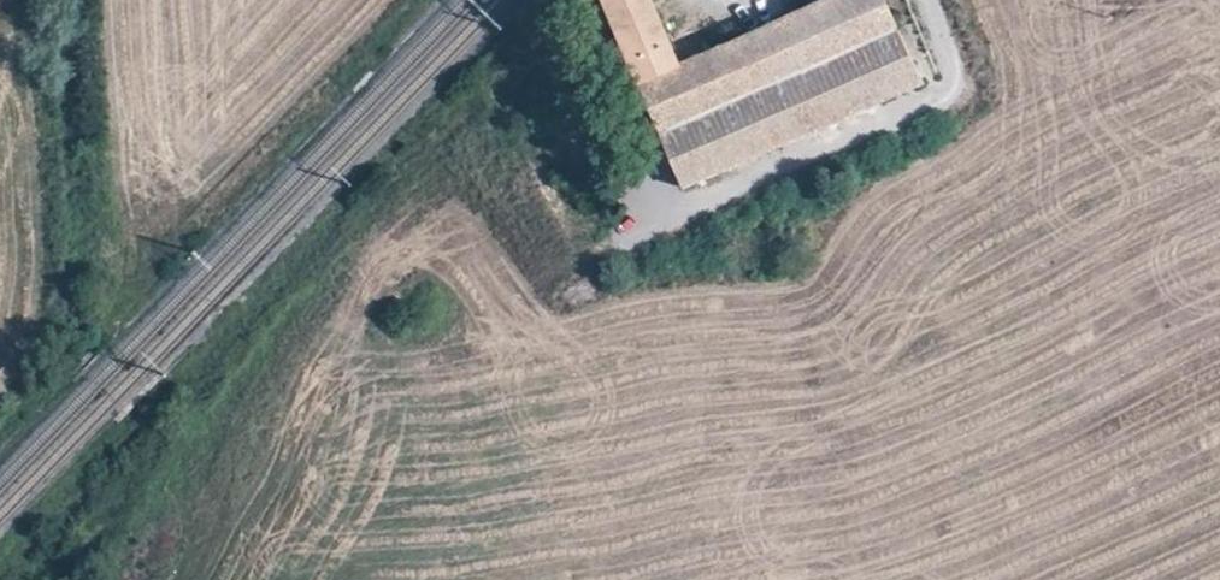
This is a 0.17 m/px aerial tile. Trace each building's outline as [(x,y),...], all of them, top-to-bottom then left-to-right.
[(921,88),(880,0),(822,0),(678,65),(647,0),(600,0),(682,191),(921,88)]
